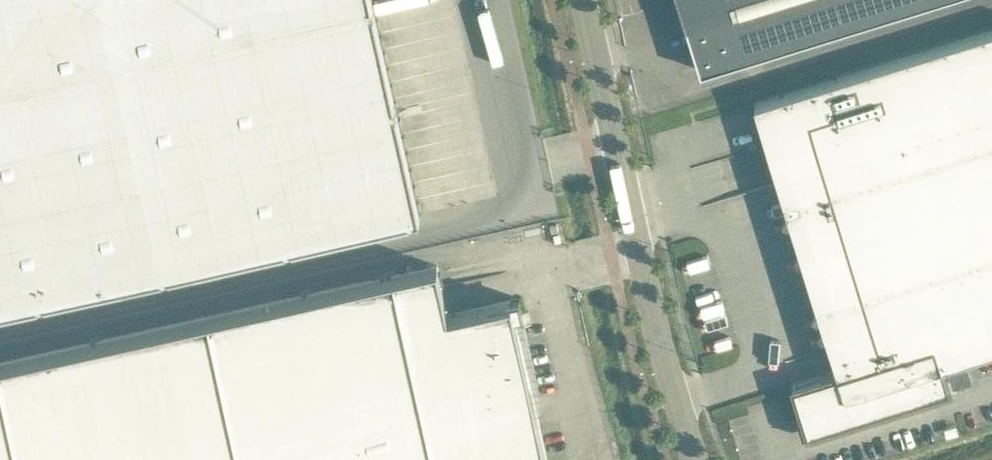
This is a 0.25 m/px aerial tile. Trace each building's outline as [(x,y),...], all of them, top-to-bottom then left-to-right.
[(418,214),(371,0),(0,0),(0,307),(418,214)] [(686,24),(687,24),(702,69),(748,55),(748,56),(928,0),(679,0),(686,24)] [(767,143),(776,141),(847,369),(793,386),(803,419),(807,418),(807,417),(822,425),(823,429),(951,389),(944,365),(991,350),(991,30),(755,104),(767,143)] [(519,333),(517,328),(514,315),(523,313),(519,298),(448,313),(437,265),(0,362),(0,459),(547,459),(519,333)]
